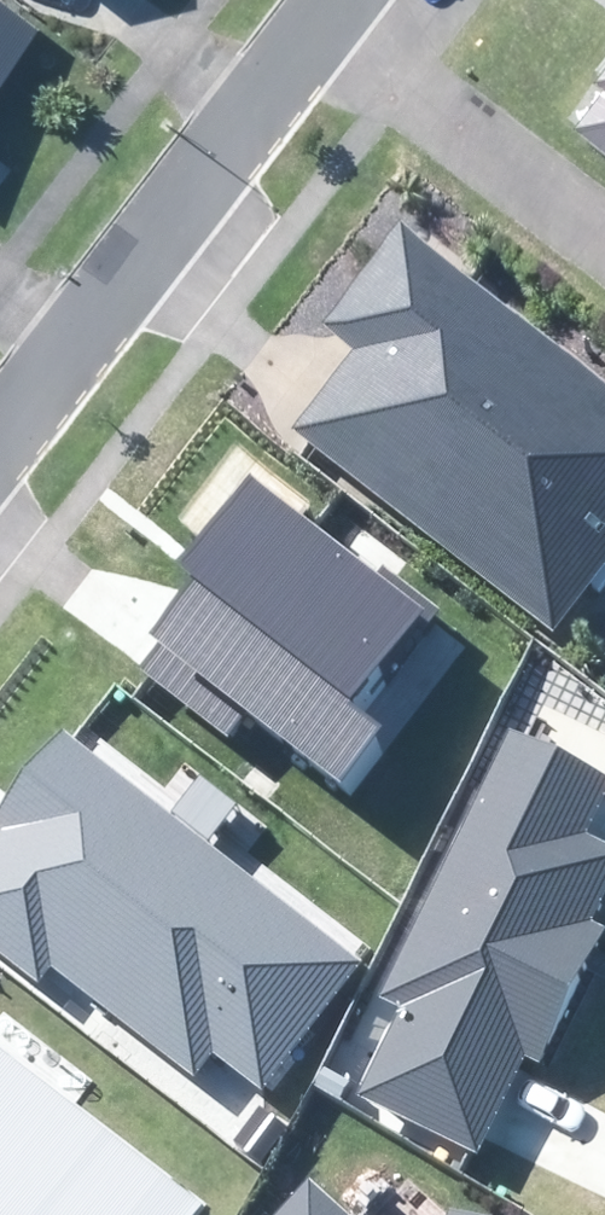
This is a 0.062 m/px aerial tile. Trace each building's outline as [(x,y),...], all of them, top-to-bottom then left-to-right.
[(26,22),(0,2),(0,55),(26,22)] [(584,146),(604,162),(604,93),(588,115),(600,124),(584,146)] [(285,440),(554,644),(604,578),(604,377),(405,224),(327,326),(356,347),(285,440)] [(207,590),(144,675),(230,738),(247,715),(354,793),(393,741),(363,719),(442,612),(268,484),(195,582),(207,590)] [(0,844),(0,954),(45,988),(60,968),(201,1076),(219,1052),(266,1087),(363,961),(67,734),(0,821),(0,834),(5,838),(0,844)] [(359,1100),(481,1161),(532,1058),(546,1065),(604,947),(604,927),(598,924),(604,910),(604,846),(589,838),(604,807),(604,783),(517,740),(385,1006),(402,1014),(359,1100)] [(212,1206),(0,1043),(0,1214),(205,1214),(212,1206)] [(314,1183),(285,1214),(349,1214),(314,1183)]
